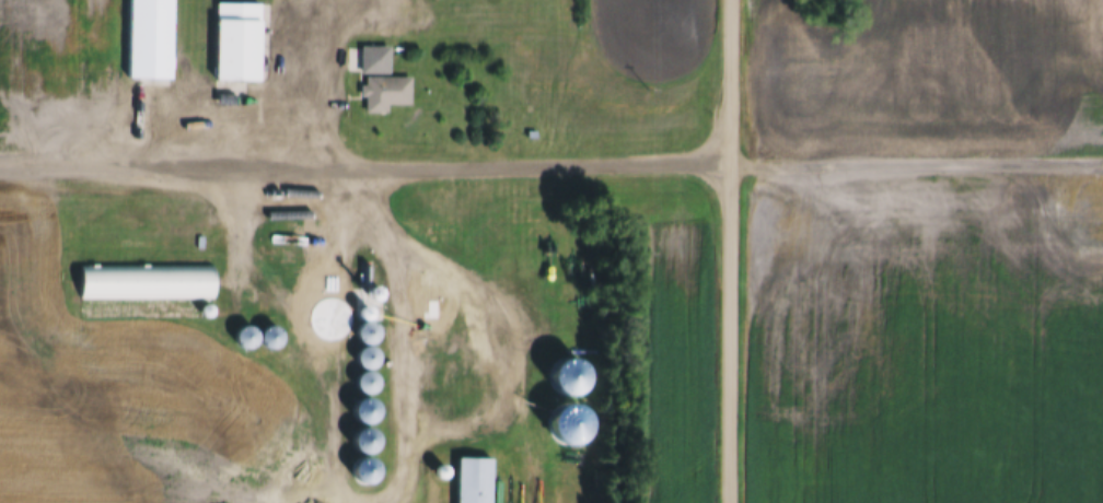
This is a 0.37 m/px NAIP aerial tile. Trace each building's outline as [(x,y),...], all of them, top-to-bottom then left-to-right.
[(168,79),(169,0),(126,0),(124,78),(168,79)] [(211,80),(256,81),(257,4),(212,3),(211,80)] [(462,33),(462,22),(443,22),(443,33),(462,33)] [(386,46),(358,46),(358,73),(386,73),(386,46)] [(385,104),(408,104),(408,76),(360,76),(360,112),(385,112),(385,104)] [(211,266),(77,267),(77,300),(211,300),(211,266)] [(346,297),(331,297),(331,316),(329,316),(329,328),(346,328),(346,297)] [(353,329),(362,339),(371,331),(363,320),(353,329)] [(365,368),(377,361),(368,345),(351,354),(361,373),(352,378),(361,393),(375,385),(365,368)] [(352,404),(360,423),(374,417),(365,398),(352,404)] [(364,452),(374,438),(362,430),(352,444),(364,452)] [(453,457),(453,502),(488,502),(488,457),(453,457)] [(363,458),(350,465),(358,481),(372,475),(363,458)]
